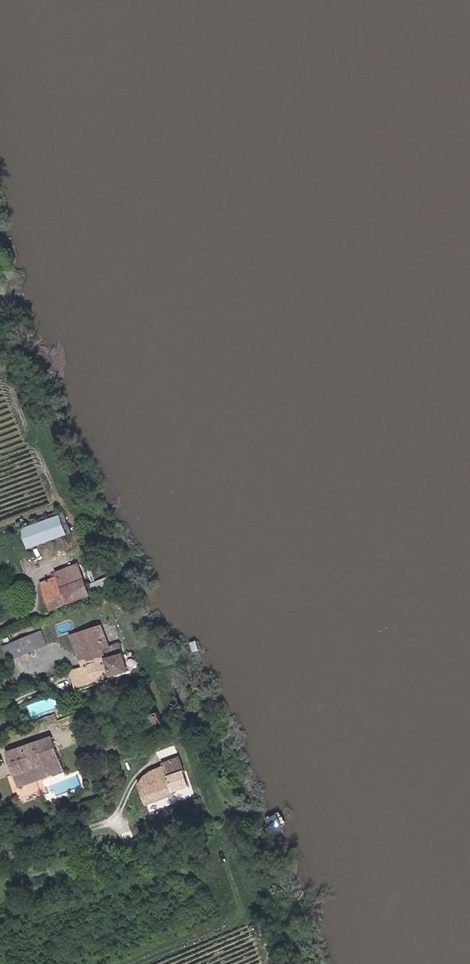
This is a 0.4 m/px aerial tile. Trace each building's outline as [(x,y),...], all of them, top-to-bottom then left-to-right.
[(29,549),(66,535),(60,517),(23,530),(29,549)] [(80,567),(60,575),(62,580),(44,586),(54,611),(91,596),(80,567)] [(121,645),(111,649),(103,627),(81,635),(92,665),(125,653),(123,648),(121,645)] [(43,632),(7,646),(13,661),(49,647),(43,632)] [(98,683),(132,672),(125,653),(92,665),(98,683)] [(96,684),(98,683),(92,665),(81,668),(85,678),(78,680),(83,693),(98,688),(96,684)] [(26,786),(67,771),(55,737),(13,752),(26,786)] [(178,798),(177,794),(193,788),(183,762),(149,774),(143,785),(147,794),(141,797),(146,810),(178,798)]
